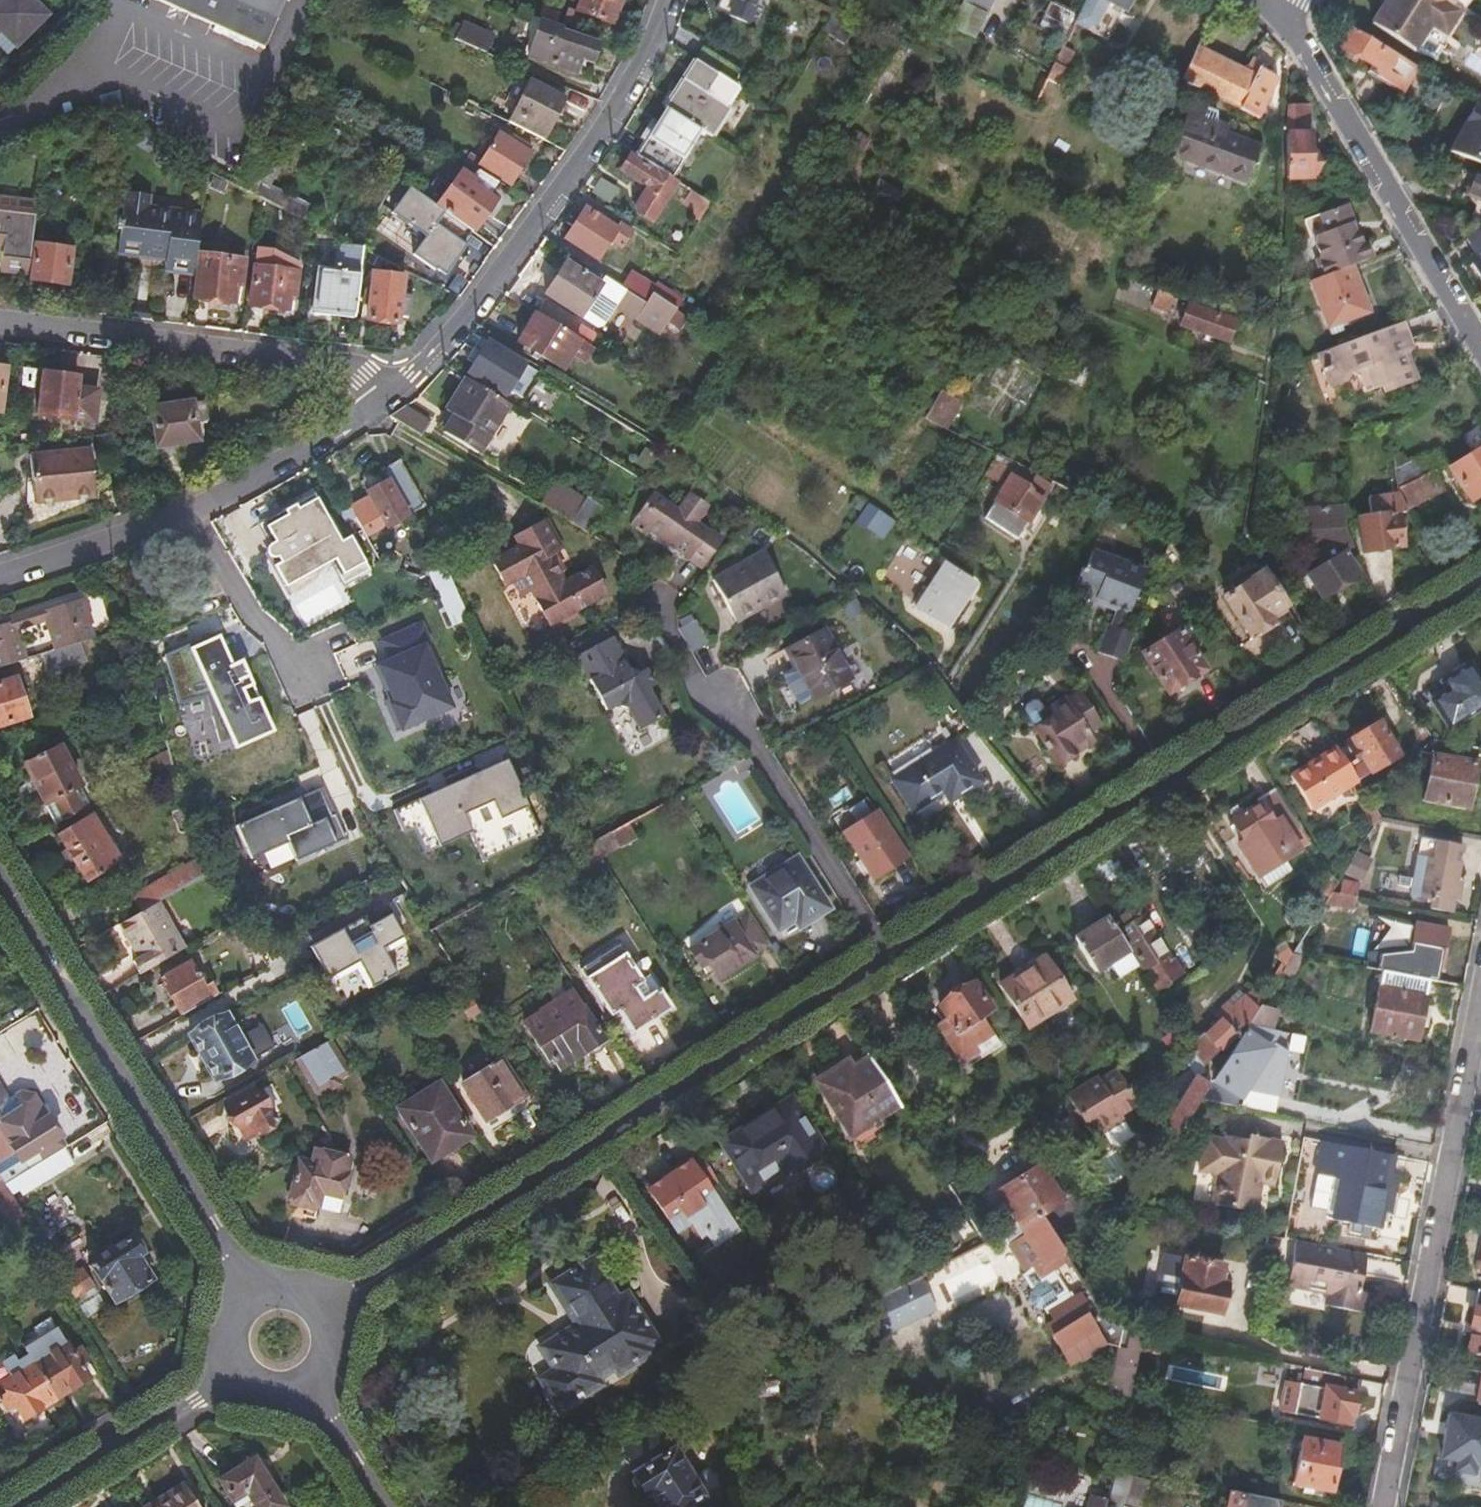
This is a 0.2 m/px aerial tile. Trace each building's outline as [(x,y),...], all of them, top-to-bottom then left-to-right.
[(14,46),(25,36),(45,16),(30,0),(0,0),(0,32),(14,46)] [(262,47),(284,0),(157,0),(262,47)] [(576,9),(612,23),(620,2),(614,0),(580,0),(576,9)] [(730,13),(748,21),(756,0),(735,0),(730,13)] [(796,3),(790,0),(779,0),(776,7),(791,14),(796,3)] [(951,25),(975,37),(992,0),(963,0),(951,25)] [(1076,15),(1075,19),(1109,38),(1129,0),(1083,0),(1076,15)] [(1369,21),(1433,62),(1462,14),(1438,0),(1382,0),(1369,21)] [(1462,14),(1464,12),(1451,4),(1444,0),(1438,0),(1462,14)] [(1464,12),(1471,0),(1454,0),(1451,4),(1464,12)] [(1074,21),(1075,19),(1076,15),(1052,4),(1040,27),(1065,40),(1074,21)] [(571,22),(576,9),(567,5),(562,19),(571,22)] [(538,17),(554,23),(557,14),(541,8),(538,17)] [(562,32),(564,26),(554,23),(538,17),(530,14),(523,33),(533,38),(527,53),(536,57),(575,73),(581,58),(590,61),(596,46),(562,32)] [(843,42),(852,27),(830,17),(822,30),(843,42)] [(1065,40),(1047,78),(1057,83),(1081,32),(1078,30),(1081,25),(1074,21),(1065,40)] [(1412,64),(1348,29),(1336,51),(1352,61),(1353,59),(1367,67),(1364,73),(1396,92),(1412,64)] [(463,42),(484,51),(489,40),(469,30),(463,42)] [(1256,77),(1246,72),(1197,48),(1183,79),(1241,109),(1256,77)] [(702,131),(710,137),(728,108),(706,93),(718,73),(695,58),(665,107),(669,110),(702,131)] [(1241,109),(1258,117),(1276,78),(1274,76),(1275,73),(1270,70),(1267,75),(1259,70),(1256,77),(1241,109)] [(509,121),(542,138),(561,99),(528,82),(509,121)] [(1244,180),(1256,144),(1213,129),(1215,123),(1216,120),(1215,117),(1214,113),(1203,110),(1205,104),(1191,98),(1183,117),(1182,117),(1170,153),(1244,180)] [(1308,105),(1287,106),(1286,179),(1312,178),(1312,163),(1323,162),(1316,149),(1310,150),(1308,105)] [(638,156),(675,180),(694,148),(692,147),(702,131),(669,110),(659,125),(657,124),(638,156)] [(1265,121),(1281,128),(1281,116),(1269,110),(1265,121)] [(1456,152),(1480,162),(1480,115),(1475,126),(1469,137),(1465,136),(1456,152)] [(165,144),(138,124),(129,137),(157,157),(165,144)] [(1471,124),(1465,136),(1469,137),(1475,126),(1471,124)] [(480,160),(478,163),(509,183),(531,149),(511,135),(508,139),(498,132),(480,160)] [(165,144),(157,157),(168,165),(177,152),(165,144)] [(281,160),(251,145),(233,185),(257,196),(282,208),(308,221),(313,208),(269,186),(281,160)] [(670,196),(679,182),(675,180),(638,156),(632,152),(621,171),(649,189),(640,203),(641,215),(653,224),(670,196)] [(464,160),(475,167),(478,163),(480,160),(469,153),(464,160)] [(434,207),(469,233),(492,202),(471,185),(474,180),(462,171),(434,207)] [(1475,176),(1470,189),(1475,196),(1480,199),(1480,178),(1475,176)] [(875,188),(898,203),(904,193),(880,179),(875,188)] [(703,217),(712,203),(679,182),(670,196),(703,217)] [(420,212),(427,202),(406,186),(399,198),(420,212)] [(167,266),(193,269),(200,215),(148,209),(149,195),(124,192),(121,217),(118,216),(117,226),(119,227),(117,247),(151,251),(154,256),(165,258),(164,266),(167,266)] [(257,196),(256,205),(279,215),(282,208),(257,196)] [(1351,265),(1374,256),(1369,239),(1363,241),(1359,227),(1355,228),(1345,200),(1320,210),(1326,226),(1319,230),(1317,237),(1316,242),(1320,253),(1315,256),(1323,275),(1351,265)] [(33,205),(13,203),(12,209),(0,208),(0,252),(1,252),(0,257),(0,271),(25,275),(33,205)] [(618,229),(587,208),(567,236),(596,257),(609,240),(621,249),(632,232),(621,224),(618,229)] [(421,279),(439,289),(467,247),(436,224),(415,254),(431,266),(421,279)] [(1468,239),(1477,255),(1470,259),(1480,279),(1480,232),(1468,239)] [(31,278),(67,282),(71,250),(35,245),(31,278)] [(313,312),(354,318),(362,248),(358,247),(340,245),(337,271),(318,269),(313,312)] [(193,297),(234,302),(236,283),(242,283),(244,259),(198,253),(193,297)] [(581,317),(601,284),(567,262),(546,295),(581,317)] [(1367,312),(1351,265),(1323,275),(1311,280),(1327,326),(1367,312)] [(167,273),(192,275),(193,269),(167,266),(167,273)] [(250,304),(287,308),(288,293),(294,293),(296,272),(253,267),(250,304)] [(367,319),(398,322),(399,314),(411,315),(413,291),(402,290),(402,277),(372,272),(367,319)] [(646,304),(655,291),(657,288),(635,273),(624,289),(625,291),(646,304)] [(624,289),(606,277),(601,284),(581,317),(598,328),(603,326),(616,306),(625,291),(624,289)] [(1171,298),(1173,293),(1159,288),(1152,307),(1165,313),(1169,304),(1173,306),(1175,299),(1171,298)] [(616,306),(638,319),(646,304),(625,291),(616,306)] [(681,320),(686,314),(655,291),(646,304),(638,319),(661,334),(673,315),(681,320)] [(542,301),(535,313),(564,331),(570,319),(542,301)] [(1227,342),(1234,320),(1190,304),(1182,325),(1227,342)] [(706,328),(712,319),(702,310),(695,319),(706,328)] [(564,364),(578,340),(564,331),(535,313),(517,342),(548,362),(552,357),(564,364)] [(1409,342),(1403,323),(1318,354),(1329,387),(1345,381),(1351,373),(1360,377),(1365,392),(1387,384),(1390,392),(1410,384),(1398,346),(1409,342)] [(539,373),(480,337),(467,359),(474,364),(469,372),(506,395),(510,389),(524,398),(539,373)] [(1422,380),(1409,342),(1398,346),(1410,384),(1422,380)] [(1090,388),(1095,377),(1066,362),(1061,374),(1090,388)] [(36,415),(92,422),(96,389),(76,386),(77,378),(41,373),(36,415)] [(487,391),(466,377),(441,418),(448,422),(444,430),(479,451),(508,404),(487,391)] [(924,418),(943,428),(960,399),(941,389),(924,418)] [(197,442),(191,401),(150,408),(156,448),(197,442)] [(402,405),(389,417),(415,432),(424,418),(402,405)] [(639,444),(629,459),(645,471),(656,455),(639,444)] [(1480,492),(1480,447),(1450,467),(1469,500),(1480,492)] [(34,499),(91,493),(87,451),(62,453),(30,457),(34,499)] [(1399,491),(1433,471),(1434,470),(1425,453),(1396,470),(1399,491)] [(350,508),(356,518),(366,537),(422,505),(398,463),(385,471),(389,479),(367,492),(369,496),(350,508)] [(1017,464),(1011,474),(1029,486),(1035,476),(1017,464)] [(1407,510),(1407,511),(1444,490),(1433,471),(1399,491),(1400,493),(1407,510)] [(1029,486),(1011,474),(985,516),(1018,539),(1050,486),(1035,476),(1029,486)] [(842,499),(854,507),(859,498),(846,490),(842,499)] [(653,524),(693,552),(689,558),(703,568),(720,543),(706,533),(693,522),(703,506),(686,494),(675,511),(650,492),(630,523),(645,534),(649,529),(653,524)] [(1401,511),(1407,510),(1400,493),(1370,497),(1372,515),(1358,517),(1363,553),(1405,546),(1401,511)] [(544,509),(552,513),(565,521),(570,513),(573,507),(552,495),(544,509)] [(864,517),(871,505),(859,497),(859,498),(854,507),(853,510),(864,517)] [(294,505),(267,520),(279,540),(268,546),(266,551),(267,555),(271,559),(278,558),(280,563),(273,567),(285,588),(312,572),(310,568),(328,558),(343,585),(368,571),(349,538),(340,542),(316,499),(297,509),(294,505)] [(1299,507),(1299,531),(1338,528),(1339,507),(1299,507)] [(570,513),(565,521),(581,531),(586,523),(570,513)] [(554,562),(558,559),(554,551),(558,549),(543,520),(515,536),(520,545),(492,560),(505,584),(513,580),(521,595),(530,590),(549,624),(606,593),(591,567),(564,582),(559,572),(554,562)] [(649,529),(689,558),(693,552),(653,524),(649,529)] [(1344,551),(1349,547),(1340,528),(1338,528),(1299,531),(1312,555),(1315,553),(1321,564),(1344,551)] [(735,621),(786,592),(762,550),(712,578),(735,621)] [(1072,594),(1096,604),(1098,597),(1130,610),(1145,570),(1093,550),(1087,567),(1083,566),(1072,594)] [(1356,573),(1344,551),(1321,564),(1306,574),(1319,597),(1356,573)] [(720,561),(714,556),(706,567),(712,571),(720,561)] [(564,569),(558,559),(554,562),(559,572),(564,569)] [(443,563),(429,569),(454,624),(467,618),(443,563)] [(946,627),(974,583),(944,563),(917,608),(946,627)] [(1225,577),(1234,590),(1253,578),(1244,564),(1225,577)] [(1246,632),(1288,604),(1265,570),(1253,578),(1234,590),(1224,597),(1246,632)] [(28,657),(19,628),(47,618),(52,634),(54,633),(59,647),(80,640),(94,635),(89,622),(93,621),(84,595),(44,608),(45,610),(0,625),(0,666),(28,657)] [(1117,613),(1113,624),(1122,628),(1126,615),(1128,616),(1130,610),(1098,597),(1096,604),(1117,613)] [(673,616),(687,639),(703,629),(689,606),(673,616)] [(400,728),(451,705),(424,643),(431,640),(422,620),(381,638),(390,657),(377,663),(393,699),(389,701),(400,728)] [(1098,650),(1124,661),(1134,634),(1122,628),(1113,624),(1109,623),(1098,650)] [(569,641),(583,634),(577,624),(564,631),(569,641)] [(825,629),(786,650),(812,699),(851,677),(825,629)] [(1187,682),(1206,670),(1180,629),(1143,653),(1164,688),(1183,676),(1187,682)] [(218,741),(264,729),(255,700),(243,703),(237,692),(250,687),(238,661),(221,669),(206,635),(162,655),(176,704),(204,696),(218,741)] [(593,690),(630,671),(628,670),(611,637),(575,656),(593,690)] [(59,647),(44,652),(51,677),(72,670),(79,664),(77,657),(83,654),(80,640),(59,647)] [(1480,707),(1480,686),(1468,664),(1440,681),(1446,691),(1431,701),(1448,729),(1480,707)] [(635,673),(630,671),(593,690),(604,710),(612,705),(627,709),(637,728),(658,717),(645,690),(651,686),(642,669),(635,673)] [(28,716),(16,677),(0,682),(0,725),(28,716)] [(1056,761),(1092,738),(1065,696),(1044,708),(1049,717),(1035,726),(1056,761)] [(1379,721),(1337,747),(1358,781),(1400,754),(1379,721)] [(939,729),(883,764),(912,811),(951,786),(958,798),(981,782),(955,740),(949,744),(939,729)] [(1465,809),(1478,748),(1435,739),(1423,801),(1465,809)] [(23,763),(55,824),(90,806),(59,745),(23,763)] [(1358,781),(1337,747),(1320,758),(1322,761),(1313,767),(1311,763),(1291,776),(1312,810),(1358,781)] [(172,764),(168,751),(134,767),(140,781),(172,764)] [(480,859),(533,837),(504,758),(393,807),(416,854),(469,834),(480,859)] [(297,860),(348,839),(325,787),(238,825),(252,858),(289,842),(297,860)] [(675,797),(683,810),(691,805),(693,797),(688,790),(675,797)] [(1292,813),(1278,791),(1262,802),(1274,822),(1280,818),(1281,819),(1292,813)] [(1372,826),(1379,815),(1370,800),(1360,807),(1372,826)] [(1274,822),(1262,802),(1244,814),(1241,810),(1232,816),(1234,820),(1231,821),(1243,841),(1238,845),(1262,886),(1291,868),(1287,860),(1300,851),(1290,833),(1300,827),(1292,813),(1281,819),(1280,818),(1274,822)] [(854,847),(890,824),(880,807),(843,831),(854,847)] [(118,860),(92,815),(58,836),(85,881),(118,860)] [(875,881),(911,857),(890,824),(854,847),(875,881)] [(591,842),(598,855),(616,844),(609,833),(591,842)] [(1428,911),(1448,915),(1460,856),(1439,851),(1437,861),(1418,857),(1410,893),(1431,898),(1428,911)] [(134,895),(141,910),(159,900),(216,867),(209,852),(134,895)] [(829,909),(797,858),(750,887),(778,930),(801,915),(807,924),(829,909)] [(1359,874),(1344,871),(1336,883),(1331,892),(1355,896),(1359,874)] [(1331,892),(1336,883),(1330,875),(1320,891),(1328,897),(1331,892)] [(1353,911),(1355,896),(1331,892),(1328,897),(1313,921),(1324,926),(1335,907),(1353,911)] [(141,910),(119,923),(139,958),(133,962),(139,973),(185,947),(159,900),(141,910)] [(394,928),(382,906),(363,917),(358,908),(321,928),(326,937),(309,946),(321,968),(349,953),(361,976),(386,963),(373,939),(394,928)] [(1141,918),(1135,908),(1119,919),(1124,927),(1119,931),(1157,988),(1182,971),(1173,957),(1170,958),(1143,916),(1141,918)] [(730,922),(689,948),(698,961),(704,957),(718,979),(752,957),(751,955),(763,947),(745,916),(732,924),(730,922)] [(1137,964),(1107,917),(1074,938),(1095,972),(1108,963),(1117,977),(1137,964)] [(1427,980),(1438,982),(1449,927),(1416,920),(1405,976),(1427,980)] [(259,951),(265,963),(267,966),(278,960),(269,945),(259,951)] [(631,1033),(672,1007),(659,987),(642,997),(635,986),(643,980),(624,951),(621,952),(618,946),(582,969),(586,975),(584,976),(610,1017),(618,1012),(631,1033)] [(1304,956),(1293,953),(1281,972),(1293,976),(1304,956)] [(1027,1026),(1070,997),(1043,956),(999,984),(1027,1026)] [(162,979),(181,1013),(217,991),(211,981),(204,985),(191,962),(162,979)] [(1427,980),(1405,976),(1382,971),(1370,1031),(1416,1040),(1427,980)] [(991,1009),(974,981),(937,1005),(946,1020),(937,1026),(960,1062),(977,1051),(974,1044),(989,1034),(979,1018),(991,1009)] [(1248,1023),(1260,1005),(1263,999),(1252,988),(1232,1007),(1228,1002),(1214,1013),(1219,1019),(1200,1038),(1192,1029),(1183,1037),(1191,1049),(1212,1081),(1248,1023)] [(558,1070),(603,1041),(581,1005),(567,1013),(557,999),(521,1022),(546,1061),(550,1058),(558,1070)] [(1248,1023),(1272,1029),(1278,1010),(1260,1005),(1248,1023)] [(225,1014),(189,1034),(220,1085),(277,1052),(264,1028),(242,1042),(225,1014)] [(1272,1046),(1277,1030),(1272,1029),(1248,1023),(1212,1081),(1199,1101),(1211,1104),(1233,1108),(1272,1046)] [(1183,1037),(1176,1025),(1169,1030),(1176,1042),(1183,1037)] [(330,1039),(297,1058),(316,1090),(328,1083),(339,1076),(349,1070),(330,1039)] [(1174,1139),(1185,1124),(1199,1101),(1212,1081),(1191,1049),(1183,1055),(1196,1076),(1170,1118),(1166,1111),(1159,1116),(1174,1139)] [(898,1106),(867,1057),(853,1066),(849,1059),(815,1081),(850,1137),(898,1106)] [(486,1122),(526,1095),(502,1058),(462,1085),(486,1122)] [(1136,1104),(1116,1070),(1100,1080),(1099,1077),(1068,1097),(1091,1134),(1108,1123),(1111,1128),(1125,1119),(1122,1114),(1136,1104)] [(339,1076),(328,1083),(331,1088),(342,1082),(339,1076)] [(456,1144),(471,1135),(439,1082),(398,1108),(427,1156),(453,1140),(456,1144)] [(66,1146),(35,1096),(21,1094),(11,1101),(0,1083),(0,1186),(6,1183),(65,1146),(66,1146)] [(276,1119),(260,1091),(229,1109),(226,1115),(231,1122),(237,1123),(245,1137),(276,1119)] [(823,1147),(791,1095),(719,1142),(749,1191),(781,1171),(783,1174),(823,1147)] [(1194,1131),(1211,1104),(1199,1101),(1185,1124),(1194,1131)] [(1212,1206),(1255,1214),(1263,1173),(1276,1175),(1281,1144),(1255,1139),(1255,1144),(1225,1139),(1225,1143),(1205,1139),(1199,1174),(1217,1177),(1212,1206)] [(1391,1156),(1323,1143),(1317,1173),(1340,1178),(1332,1220),(1379,1228),(1381,1212),(1388,1213),(1395,1174),(1389,1173),(1391,1156)] [(74,1162),(65,1146),(6,1183),(12,1193),(21,1187),(25,1193),(74,1162)] [(339,1198),(349,1157),(312,1148),(309,1162),(298,1159),(288,1199),(291,1203),(300,1206),(303,1203),(313,1206),(313,1209),(337,1216),(341,1199),(339,1198)] [(736,1229),(689,1162),(647,1191),(677,1232),(692,1221),(702,1236),(705,1233),(714,1245),(736,1229)] [(992,1210),(1006,1233),(1020,1226),(1040,1215),(1062,1201),(1039,1164),(998,1191),(1004,1202),(992,1210)] [(972,1170),(947,1185),(953,1196),(979,1181),(972,1170)] [(1053,1270),(1068,1261),(1058,1245),(1048,1228),(1040,1215),(1020,1226),(1026,1236),(1013,1245),(1011,1246),(1027,1272),(1033,1268),(1039,1279),(1053,1270)] [(1048,1228),(1058,1245),(1075,1234),(1065,1217),(1048,1228)] [(1020,1226),(1006,1233),(1013,1245),(1026,1236),(1020,1226)] [(144,1255),(133,1236),(90,1263),(115,1302),(151,1280),(138,1259),(144,1255)] [(1359,1293),(1362,1277),(1353,1276),(1357,1253),(1295,1241),(1286,1286),(1327,1295),(1326,1307),(1362,1315),(1366,1295),(1359,1293)] [(1155,1301),(1218,1313),(1224,1284),(1219,1283),(1222,1264),(1164,1252),(1155,1301)] [(1362,1277),(1367,1255),(1357,1253),(1353,1276),(1362,1277)] [(619,1297),(592,1256),(549,1282),(576,1325),(540,1347),(552,1368),(537,1377),(558,1410),(601,1383),(597,1376),(614,1365),(619,1372),(652,1351),(649,1345),(657,1339),(627,1292),(619,1297)] [(1051,1311),(1071,1298),(1053,1270),(1039,1279),(1033,1268),(1027,1272),(1023,1274),(1033,1290),(1031,1292),(1029,1299),(1035,1308),(1041,1309),(1044,1308),(1048,1313),(1051,1311)] [(65,1280),(75,1297),(92,1285),(83,1269),(65,1280)] [(926,1274),(880,1297),(898,1331),(944,1308),(926,1274)] [(1477,1290),(1470,1325),(1473,1326),(1469,1350),(1480,1352),(1480,1290),(1477,1290)] [(1094,1347),(1100,1343),(1102,1340),(1099,1336),(1118,1323),(1101,1314),(1087,1291),(1075,1298),(1074,1296),(1071,1298),(1051,1311),(1055,1318),(1046,1324),(1068,1359),(1072,1361),(1077,1358),(1082,1360),(1094,1352),(1094,1347)] [(1113,1393),(1128,1396),(1137,1349),(1139,1336),(1118,1323),(1099,1336),(1102,1340),(1100,1343),(1118,1345),(1110,1387),(1113,1393)] [(1152,1352),(1154,1339),(1139,1336),(1137,1349),(1152,1352)] [(34,1363),(55,1398),(88,1376),(80,1364),(87,1360),(79,1348),(72,1352),(67,1343),(34,1363)] [(55,1398),(34,1363),(30,1356),(18,1365),(12,1357),(4,1363),(13,1377),(1,1385),(6,1394),(0,1399),(8,1411),(14,1407),(22,1419),(55,1398)] [(1352,1416),(1359,1380),(1306,1369),(1303,1383),(1286,1380),(1281,1412),(1346,1423),(1347,1415),(1352,1416)] [(1447,1416),(1438,1459),(1455,1463),(1453,1473),(1471,1476),(1473,1466),(1480,1468),(1480,1423),(1447,1416)] [(624,1446),(640,1471),(672,1451),(656,1426),(624,1446)] [(1328,1492),(1336,1447),(1302,1439),(1293,1483),(1328,1492)] [(703,1497),(693,1480),(673,1450),(672,1451),(640,1471),(634,1474),(647,1494),(649,1493),(658,1506),(689,1506),(704,1497),(703,1497)] [(255,1457),(220,1480),(232,1501),(247,1492),(256,1506),(286,1506),(255,1457)] [(693,1480),(703,1497),(719,1486),(709,1470),(693,1480)] [(1146,1480),(1132,1476),(1125,1506),(1127,1506),(1140,1506),(1146,1480)] [(183,1484),(147,1506),(196,1506),(183,1484)] [(1106,1494),(1086,1490),(1081,1506),(1102,1506),(1106,1494)] [(1246,1494),(1227,1490),(1222,1506),(1242,1506),(1246,1494)]
